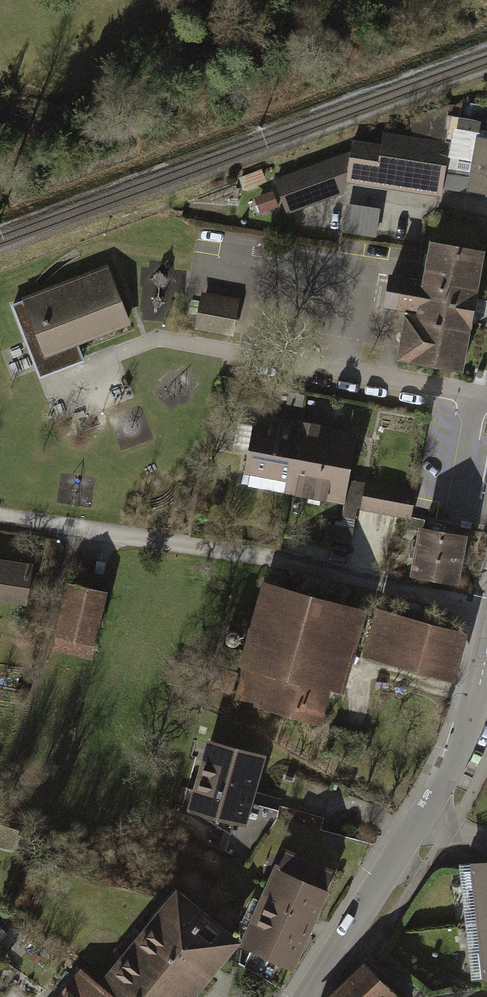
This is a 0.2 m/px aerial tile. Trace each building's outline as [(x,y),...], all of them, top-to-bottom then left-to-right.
[(444,199),(447,173),(455,119),(416,114),(413,137),(388,133),(386,148),(355,143),(353,158),(322,154),(321,164),(311,163),(307,197),(280,193),(278,212),(304,216),(303,226),(343,231),(349,186),(444,199)] [(455,119),(447,173),(473,177),(471,193),(486,196),(486,123),(455,119)] [(241,180),(245,193),(281,179),(276,166),(241,180)] [(433,241),(431,256),(426,279),(405,275),(399,311),(409,313),(403,350),(400,363),(466,375),(486,259),(486,251),(433,241)] [(108,274),(15,309),(41,381),(86,363),(79,347),(129,327),(108,274)] [(238,303),(205,297),(199,333),(232,338),(235,319),(238,303)] [(358,434),(257,416),(246,475),(287,482),(284,495),(346,505),(342,525),(331,523),(328,539),(353,544),(360,508),(412,517),(413,512),(417,492),(350,480),(358,434)] [(423,525),(413,577),(466,588),(476,536),(423,525)] [(25,602),(31,565),(0,560),(0,598),(25,602)] [(69,582),(56,635),(94,644),(106,591),(69,582)] [(268,584),(234,695),(320,721),(354,610),(268,584)] [(380,612),(369,652),(450,674),(461,634),(380,612)] [(209,741),(190,809),(231,836),(234,821),(245,824),(264,756),(209,741)] [(287,849),(244,947),(251,950),(245,966),(276,985),(285,965),(292,968),(335,870),(287,849)] [(462,870),(473,972),(486,971),(486,867),(462,870)] [(101,986),(114,996),(190,996),(236,940),(178,893),(101,986)] [(335,996),(400,996),(367,964),(335,996)] [(60,996),(114,996),(101,986),(82,971),(60,996)]
